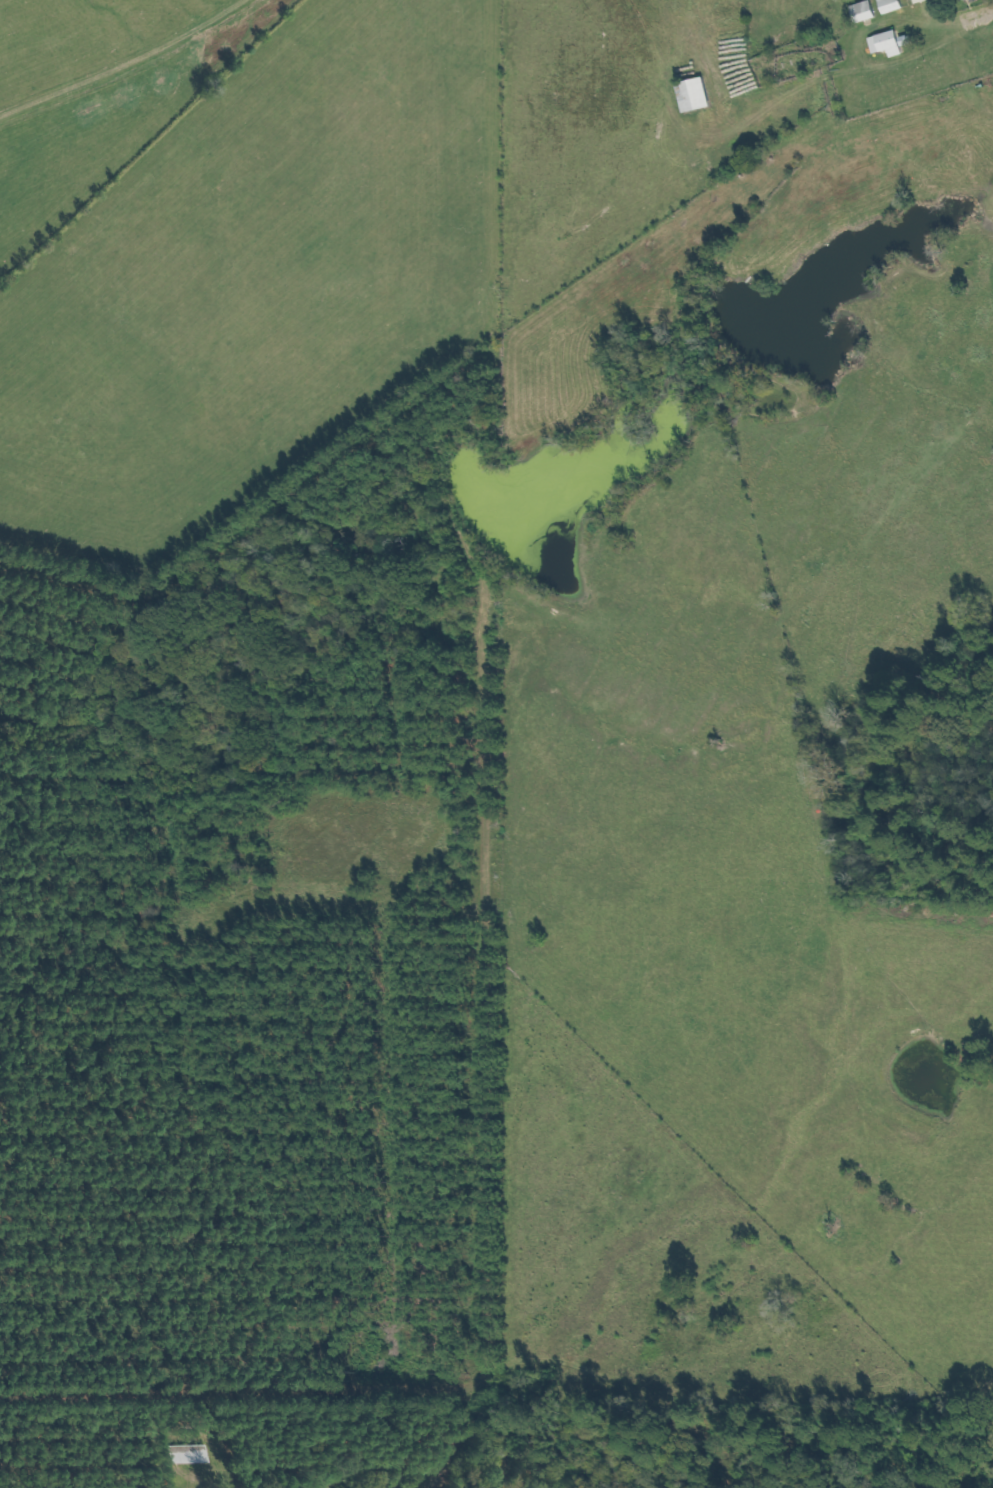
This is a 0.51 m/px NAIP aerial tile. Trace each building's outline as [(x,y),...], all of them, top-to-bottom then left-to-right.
[(890,16),(909,9),(906,0),(884,0),(890,16)] [(878,55),(894,51),(896,58),(909,55),(906,48),(916,45),(913,36),(904,39),(902,31),(873,38),(878,55)] [(682,85),(690,115),(717,108),(709,78),(682,85)] [(180,1464),(217,1463),(216,1445),(180,1446),(180,1464)]
